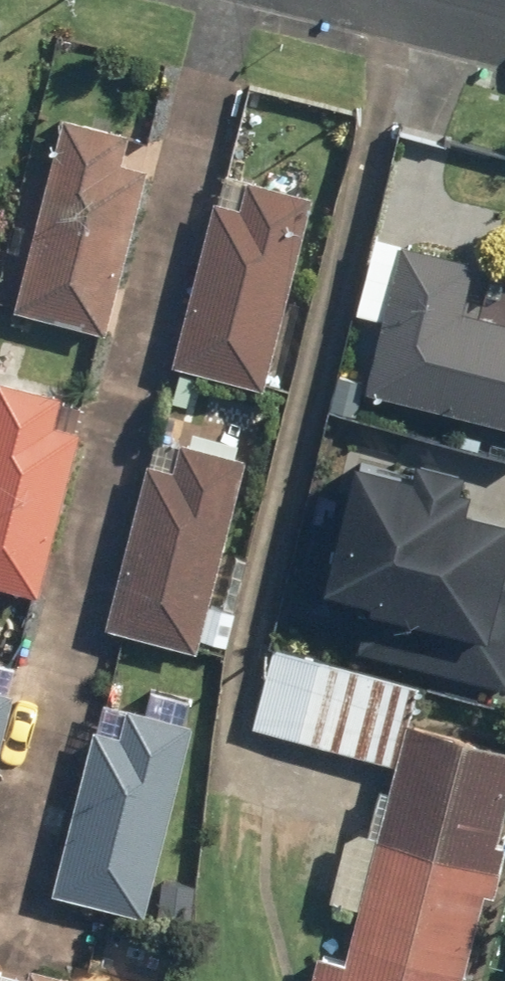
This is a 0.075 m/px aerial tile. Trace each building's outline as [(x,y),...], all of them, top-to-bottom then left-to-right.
[(61,115),(12,306),(102,329),(144,166),(120,160),(127,131),(61,115)] [(178,366),(269,384),(307,189),(240,176),(234,206),(210,201),(178,366)] [(504,419),(504,318),(464,309),(476,257),(393,239),(360,388),(504,419)] [(38,590),(80,427),(55,421),(63,392),(0,376),(0,580),(38,590)] [(110,627),(201,645),(239,450),(172,437),(167,467),(142,462),(110,627)] [(470,491),(476,465),(417,451),(415,459),(360,445),(327,580),(370,591),(359,636),(504,672),(504,500),(470,491)] [(258,647),(242,720),(391,753),(408,679),(258,647)] [(13,689),(0,686),(0,739),(13,689)] [(62,892),(153,909),(191,715),(124,702),(119,731),(94,727),(62,892)] [(504,797),(504,745),(405,723),(348,980),(465,980),(504,797)] [(24,980),(101,980),(28,965),(24,980)]
